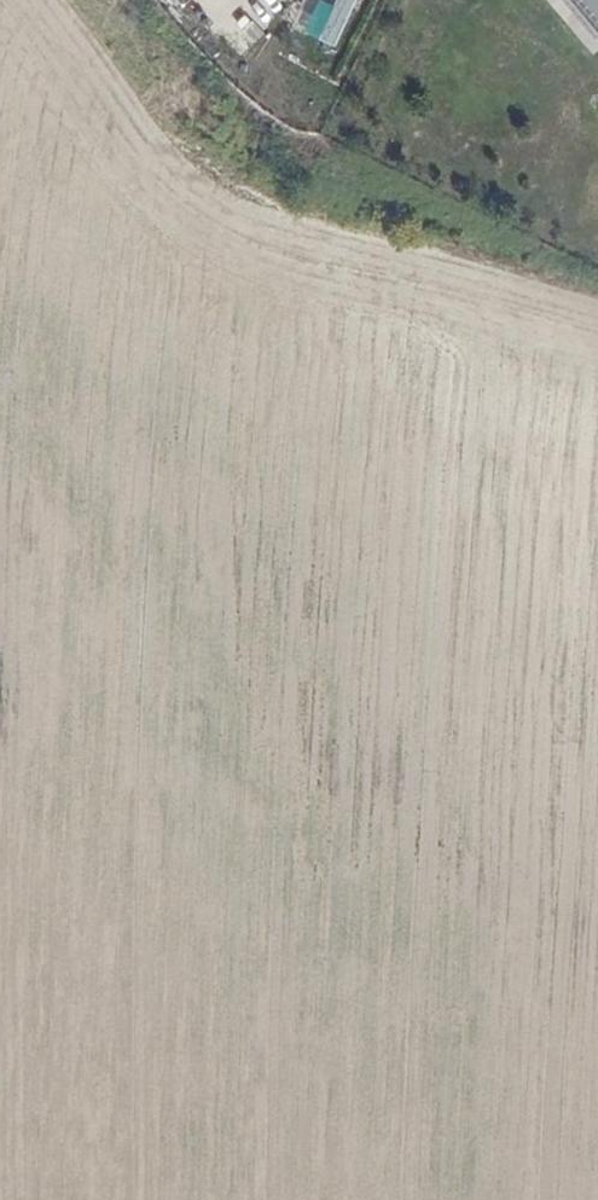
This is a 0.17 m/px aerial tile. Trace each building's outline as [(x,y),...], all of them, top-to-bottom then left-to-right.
[(319,44),(340,51),(357,0),(335,0),(319,44)] [(556,26),(574,11),(564,0),(532,0),(556,26)] [(597,38),(597,0),(566,0),(597,38)]
